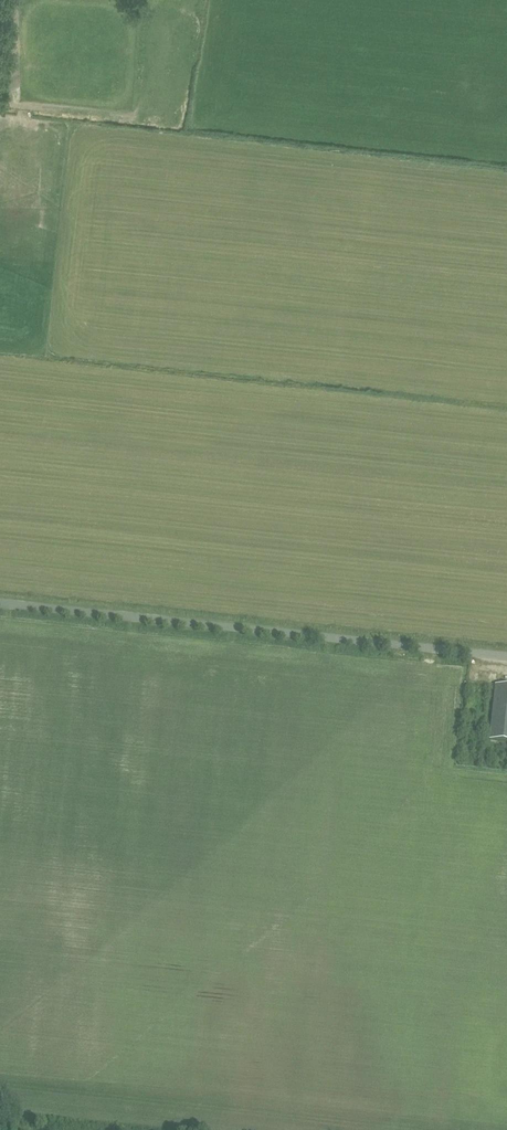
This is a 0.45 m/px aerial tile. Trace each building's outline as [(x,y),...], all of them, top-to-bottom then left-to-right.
[(506,742),(506,686),(495,685),(490,740),(506,742)]
